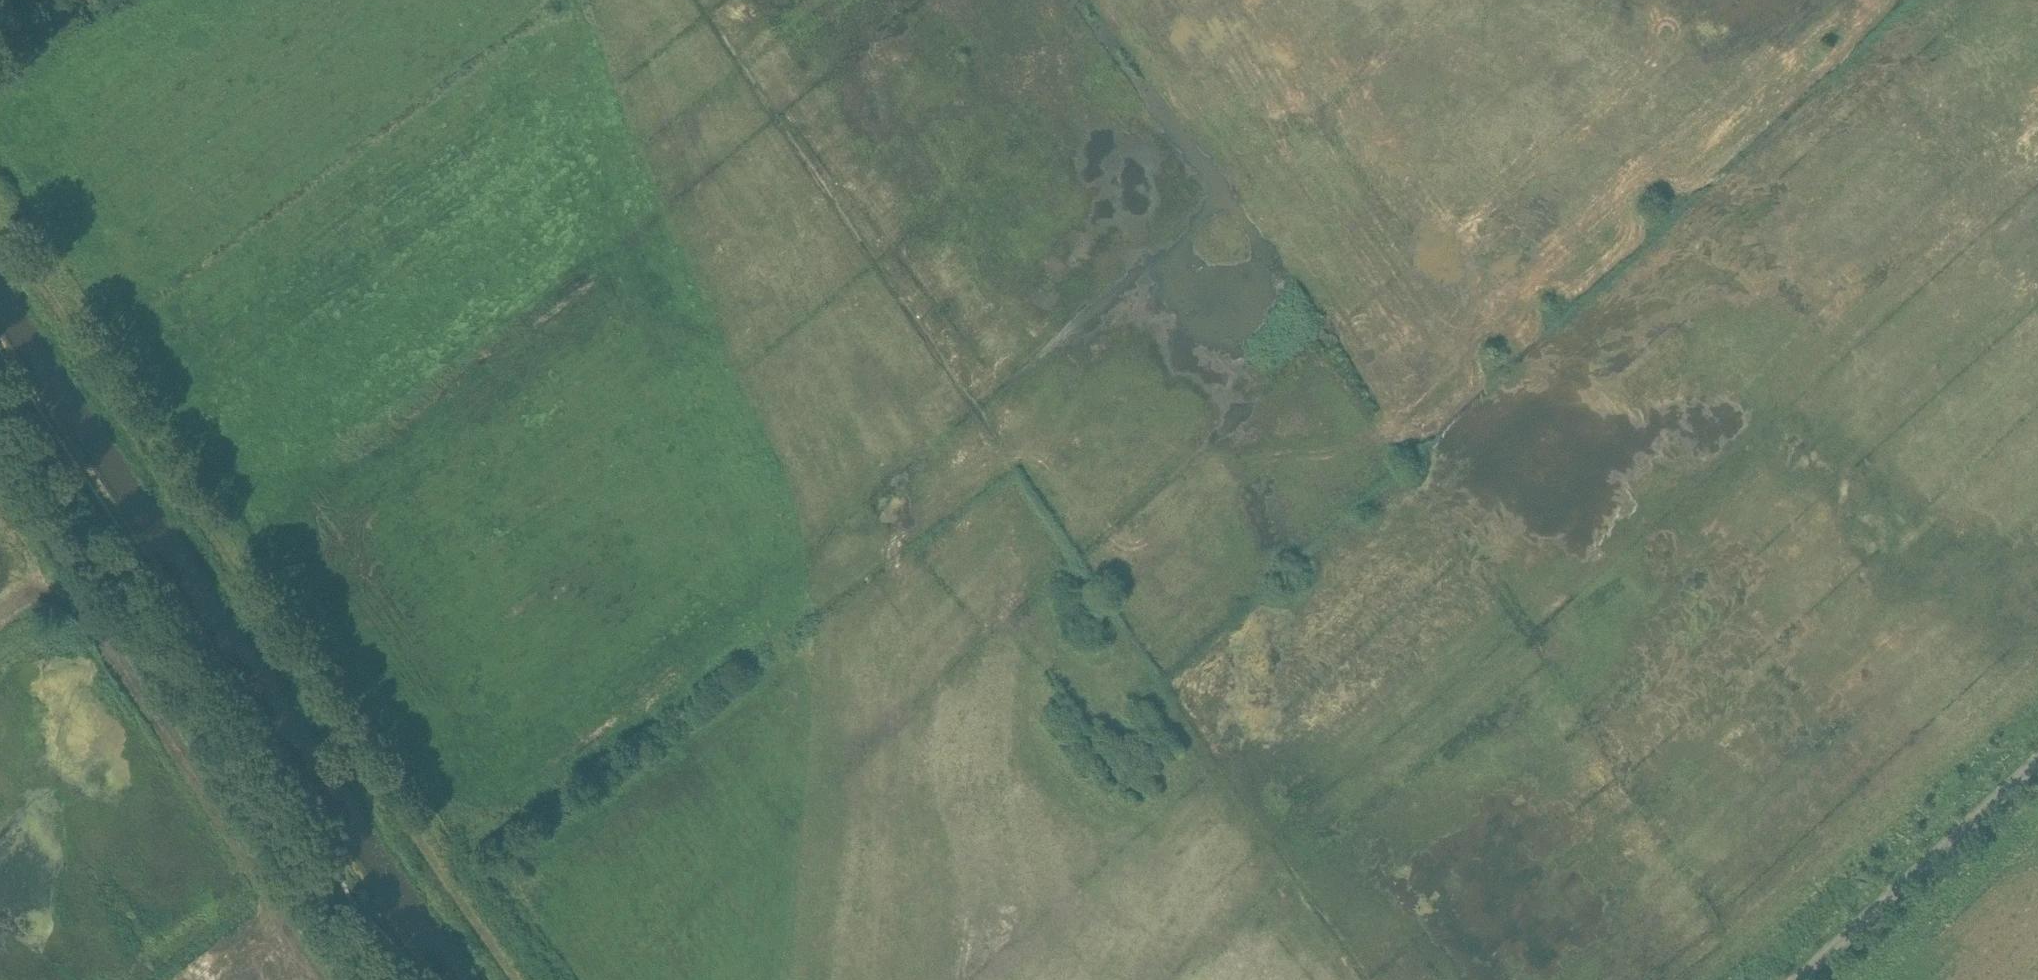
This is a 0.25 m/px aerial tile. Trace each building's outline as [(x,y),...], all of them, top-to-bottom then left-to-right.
[(367,886),(353,889),(364,906),(372,895),(367,886)]
